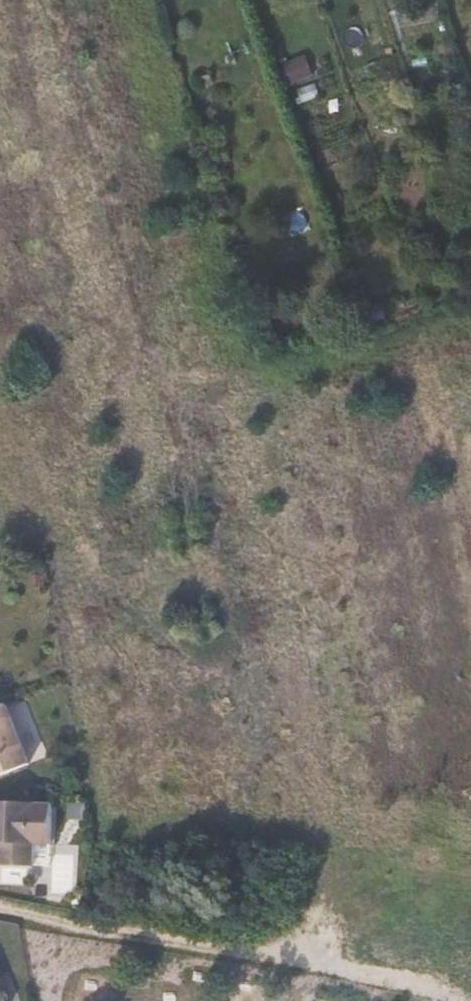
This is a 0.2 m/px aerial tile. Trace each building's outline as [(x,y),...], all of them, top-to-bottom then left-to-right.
[(286,68),(292,81),(310,74),(305,61),(286,68)] [(32,765),(6,704),(0,707),(0,778),(32,765)] [(53,803),(0,801),(0,862),(1,862),(1,865),(25,866),(35,865),(35,844),(52,844),(53,803)]
